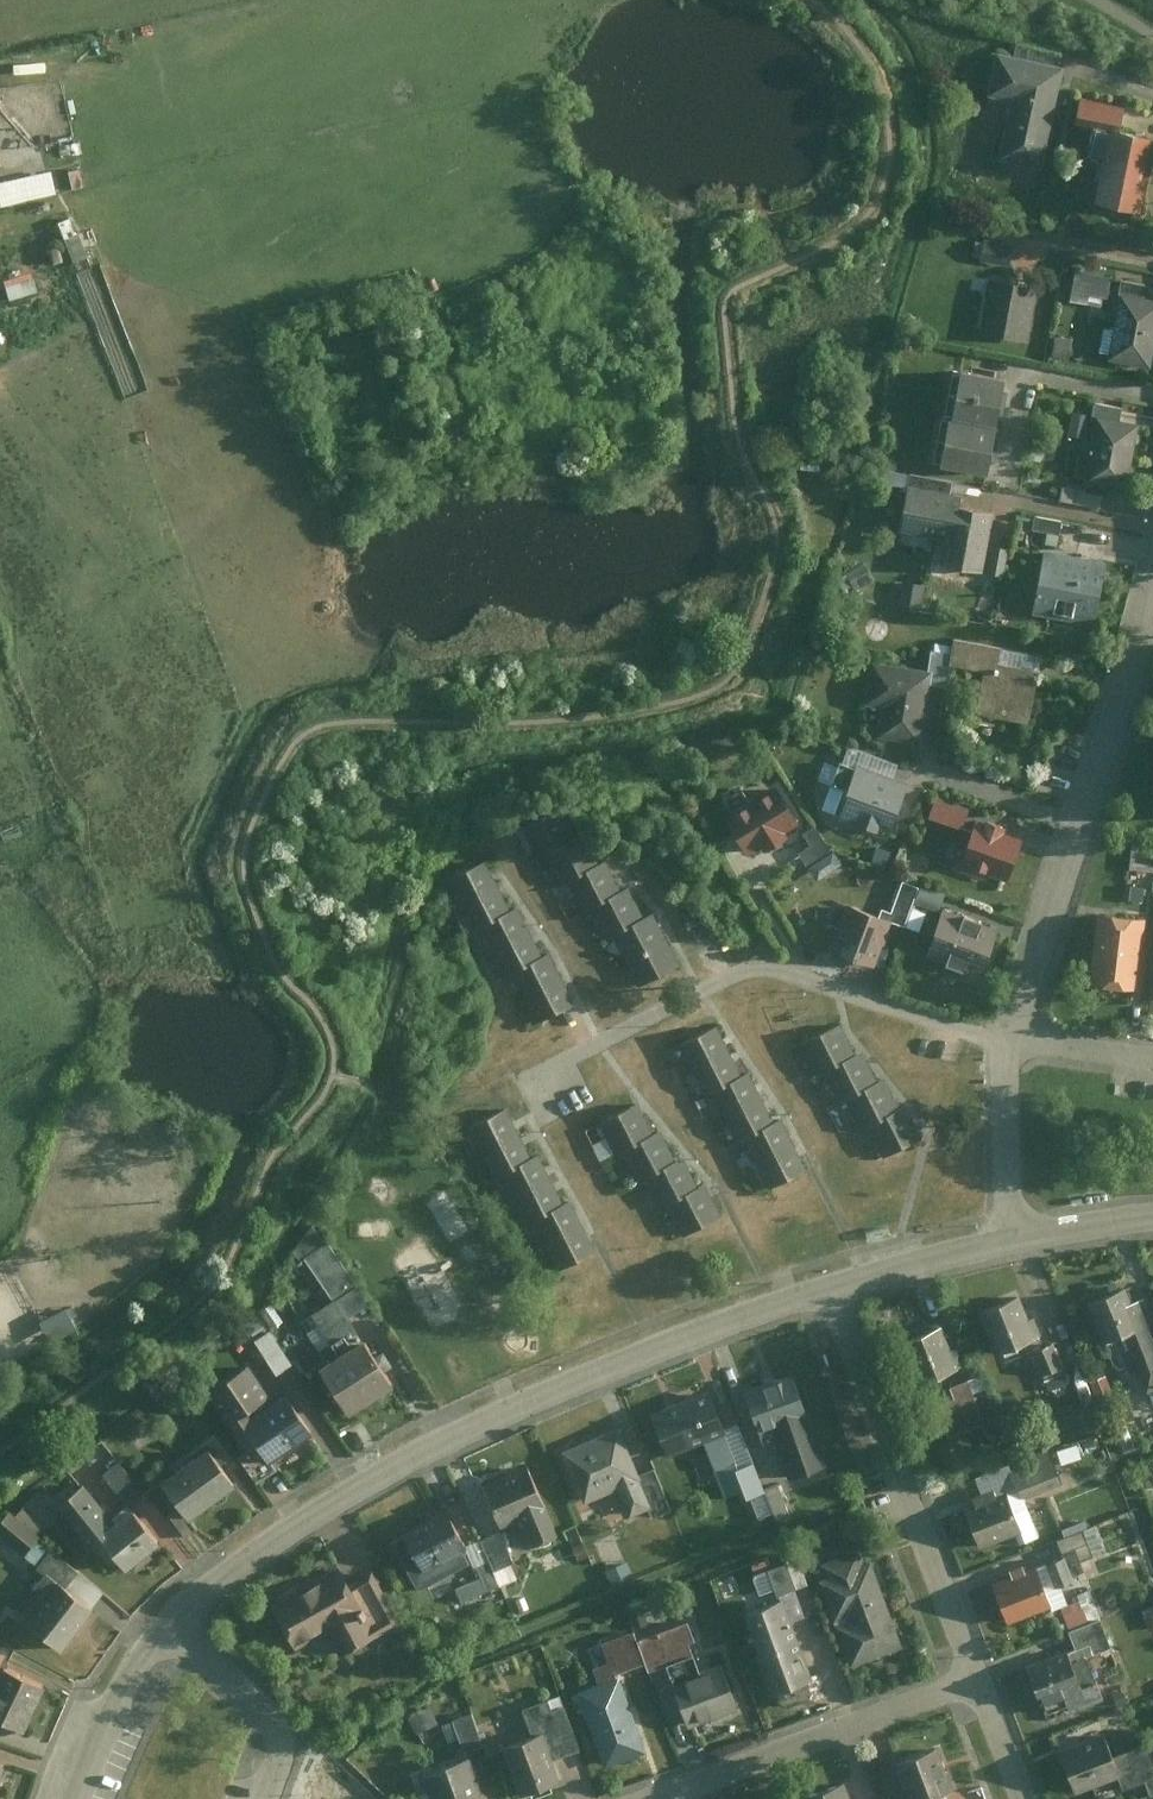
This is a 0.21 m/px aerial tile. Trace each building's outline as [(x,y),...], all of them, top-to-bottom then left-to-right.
[(1001,159),(1039,168),(1061,70),(1047,67),(992,54),(982,98),(1013,105),(1001,159)] [(1121,109),(1074,100),(1070,120),(1117,129),(1121,109)] [(1151,142),(1104,132),(1090,200),(1136,210),(1151,142)] [(0,183),(0,198),(2,206),(56,195),(52,172),(27,177),(28,183),(24,184),(23,178),(0,183)] [(1140,222),(1135,242),(1152,246),(1152,225),(1140,222)] [(86,229),(72,234),(82,257),(96,252),(86,229)] [(1013,247),(981,242),(977,263),(1009,268),(1013,247)] [(68,249),(55,256),(65,278),(79,272),(68,249)] [(47,264),(38,267),(42,279),(51,276),(47,264)] [(0,269),(0,272),(5,290),(19,287),(13,266),(0,269)] [(1107,277),(1074,271),(1070,290),(1104,297),(1107,277)] [(1039,292),(987,282),(977,330),(1030,340),(1039,292)] [(0,293),(0,315),(25,305),(19,287),(0,293)] [(1116,294),(1106,358),(1150,365),(1152,346),(1152,300),(1116,294)] [(1006,384),(954,374),(938,459),(990,469),(1006,384)] [(1136,426),(1093,419),(1083,484),(1126,491),(1136,426)] [(946,484),(906,477),(903,494),(943,501),(946,484)] [(987,511),(900,497),(894,534),(936,540),(933,564),(978,571),(987,511)] [(1006,548),(991,546),(988,573),(1003,575),(1006,548)] [(1093,631),(1101,576),(1039,567),(1030,621),(1093,631)] [(909,578),(907,604),(923,605),(925,579),(909,578)] [(1044,658),(951,641),(946,667),(981,674),(973,714),(1032,725),(1044,658)] [(944,653),(928,652),(925,685),(941,686),(944,653)] [(916,738),(924,672),(868,665),(864,697),(882,700),(878,733),(916,738)] [(894,770),(845,751),(822,809),(889,835),(906,790),(889,783),(894,770)] [(774,788),(725,819),(749,858),(799,826),(774,788)] [(941,793),(934,812),(969,824),(975,805),(941,793)] [(536,865),(541,862),(576,843),(558,810),(518,832),(536,865)] [(976,812),(958,869),(988,879),(990,872),(1008,878),(1021,837),(999,830),(1002,821),(976,812)] [(810,849),(799,855),(806,866),(829,851),(814,828),(801,836),(810,849)] [(1152,868),(1152,841),(1137,840),(1134,865),(1152,868)] [(556,888),(560,886),(594,866),(580,841),(576,843),(541,862),(556,888)] [(477,859),(439,880),(467,930),(473,927),(505,909),(477,859)] [(594,866),(560,886),(578,918),(584,915),(618,896),(599,863),(594,866)] [(618,896),(584,915),(601,944),(607,940),(640,922),(624,893),(618,896)] [(891,919),(848,905),(833,950),(875,964),(891,919)] [(505,909),(473,927),(497,971),(503,968),(534,951),(509,907),(505,909)] [(940,910),(924,956),(983,976),(999,930),(940,910)] [(1142,920),(1094,915),(1086,987),(1134,992),(1142,920)] [(640,922),(607,940),(638,995),(677,974),(646,918),(640,922)] [(534,951),(503,968),(531,1022),(567,1003),(538,949),(534,951)] [(836,1022),(797,1044),(813,1073),(821,1069),(852,1052),(836,1022)] [(712,1029),(677,1048),(703,1098),(709,1095),(739,1079),(712,1029)] [(852,1052),(821,1069),(836,1097),(841,1095),(872,1077),(856,1049),(852,1052)] [(872,1077),(841,1095),(857,1125),(863,1122),(895,1105),(878,1074),(872,1077)] [(739,1079),(709,1095),(736,1145),(741,1142),(773,1126),(746,1076),(739,1079)] [(629,1102),(593,1123),(610,1154),(614,1151),(647,1131),(629,1102)] [(895,1105),(863,1122),(882,1156),(918,1137),(900,1103),(895,1105)] [(498,1107),(461,1127),(487,1176),(493,1172),(524,1156),(498,1107)] [(773,1126),(741,1142),(766,1189),(801,1170),(776,1124),(773,1126)] [(647,1131),(614,1151),(633,1181),(636,1178),(669,1159),(651,1129),(647,1131)] [(524,1156),(493,1172),(519,1221),(522,1220),(555,1202),(529,1153),(524,1156)] [(669,1159),(636,1178),(654,1209),(658,1206),(691,1188),(673,1156),(669,1159)] [(691,1188),(658,1206),(677,1240),(716,1219),(696,1185),(691,1188)] [(555,1202),(522,1220),(550,1272),(588,1251),(560,1199),(555,1202)] [(307,1315),(336,1361),(362,1345),(345,1318),(365,1305),(326,1244),(325,1245),(311,1226),(293,1251),(301,1263),(304,1261),(330,1301),(307,1315)] [(1083,1305),(1108,1364),(1118,1369),(1130,1364),(1142,1393),(1152,1388),(1152,1335),(1139,1301),(1124,1307),(1117,1290),(1083,1305)] [(1013,1302),(968,1320),(986,1363),(1041,1340),(1033,1320),(1022,1325),(1013,1302)] [(47,1320),(60,1339),(84,1323),(71,1304),(47,1320)] [(279,1370),(295,1363),(280,1328),(264,1334),(279,1370)] [(934,1330),(891,1349),(909,1393),(960,1371),(952,1352),(945,1355),(934,1330)] [(336,1361),(322,1370),(352,1418),(393,1392),(362,1345),(336,1361)] [(1050,1349),(1029,1357),(1040,1385),(1044,1395),(1065,1386),(1050,1349)] [(792,1371),(739,1390),(753,1430),(769,1424),(789,1482),(827,1468),(792,1371)] [(248,1379),(218,1398),(266,1473),(315,1442),(288,1400),(270,1412),(248,1379)] [(950,1405),(930,1412),(941,1442),(982,1427),(971,1397),(980,1393),(976,1380),(945,1392),(950,1405)] [(1044,1395),(1040,1385),(1032,1388),(1036,1398),(1044,1395)] [(704,1394),(648,1418),(666,1459),(700,1445),(722,1436),(704,1394)] [(650,1516),(639,1491),(644,1489),(638,1477),(616,1430),(556,1457),(584,1516),(618,1500),(630,1526),(650,1516)] [(722,1436),(700,1445),(723,1496),(742,1487),(748,1500),(764,1493),(735,1430),(722,1436)] [(1069,1459),(1086,1454),(1082,1441),(1065,1447),(1069,1459)] [(212,1451),(162,1488),(190,1526),(239,1490),(225,1471),(230,1467),(226,1462),(222,1465),(212,1451)] [(987,1488),(951,1502),(969,1551),(1011,1536),(1014,1544),(1030,1537),(1016,1501),(1057,1486),(1045,1452),(1006,1467),(1012,1484),(991,1492),(992,1496),(990,1497),(987,1488)] [(103,1474),(128,1504),(142,1492),(118,1462),(103,1474)] [(555,1534),(543,1509),(546,1508),(528,1469),(481,1491),(499,1529),(513,1523),(525,1549),(555,1534)] [(653,1470),(638,1477),(644,1489),(639,1491),(652,1520),(671,1511),(653,1470)] [(83,1484),(54,1504),(85,1548),(93,1542),(114,1570),(127,1561),(132,1569),(148,1557),(143,1550),(155,1541),(128,1504),(108,1518),(83,1484)] [(0,1525),(0,1532),(35,1560),(44,1548),(34,1540),(56,1513),(34,1495),(15,1517),(10,1513),(0,1525)] [(444,1513),(400,1537),(416,1569),(461,1545),(444,1513)] [(1059,1561),(986,1588),(1000,1625),(1039,1610),(1044,1613),(1063,1607),(1056,1587),(1065,1584),(1063,1578),(1078,1573),(1075,1562),(1083,1559),(1101,1552),(1091,1529),(1052,1544),(1059,1561)] [(494,1536),(464,1551),(470,1562),(479,1580),(455,1593),(462,1606),(516,1578),(494,1536)] [(464,1551),(461,1545),(416,1569),(400,1537),(389,1542),(415,1591),(470,1562),(464,1551)] [(13,1612),(55,1647),(101,1591),(50,1549),(44,1548),(35,1560),(34,1564),(45,1573),(13,1612)] [(856,1554),(818,1568),(823,1581),(816,1584),(849,1671),(900,1652),(868,1565),(861,1568),(856,1554)] [(767,1598),(813,1586),(805,1555),(759,1567),(767,1598)] [(337,1569),(265,1610),(289,1651),(312,1637),(329,1666),(366,1645),(349,1615),(360,1609),(346,1585),(337,1569)] [(360,1609),(349,1615),(366,1645),(397,1627),(366,1574),(346,1585),(360,1609)] [(1091,1593),(1064,1603),(1071,1622),(1098,1612),(1091,1593)] [(780,1600),(735,1617),(765,1698),(771,1696),(776,1709),(784,1712),(805,1703),(809,1695),(804,1684),(810,1682),(780,1600)] [(1100,1621),(1068,1635),(1076,1652),(1091,1646),(1095,1655),(1112,1647),(1100,1621)] [(684,1624),(634,1644),(641,1664),(645,1673),(688,1656),(684,1645),(691,1642),(684,1624)] [(590,1672),(596,1688),(614,1681),(612,1674),(641,1664),(634,1644),(631,1635),(598,1647),(605,1667),(590,1672)] [(1065,1648),(1018,1666),(1033,1705),(1063,1694),(1070,1711),(1103,1699),(1097,1683),(1078,1690),(1076,1684),(1092,1678),(1084,1658),(1071,1663),(1065,1648)] [(718,1662),(664,1681),(682,1731),(694,1727),(699,1740),(704,1742),(712,1741),(716,1737),(717,1733),(713,1720),(736,1712),(718,1662)] [(14,1733),(34,1690),(0,1674),(0,1727),(14,1733)] [(596,1688),(574,1696),(602,1770),(642,1755),(614,1681),(596,1688)] [(545,1703),(518,1713),(528,1740),(538,1736),(549,1763),(576,1753),(561,1712),(550,1716),(545,1703)] [(427,1711),(407,1721),(415,1737),(435,1727),(427,1711)] [(468,1718),(450,1726),(463,1755),(480,1747),(468,1718)] [(538,1736),(528,1740),(498,1751),(515,1798),(523,1795),(525,1798),(540,1798),(548,1796),(545,1788),(557,1784),(549,1763),(538,1736)] [(1105,1737),(1057,1753),(1071,1794),(1118,1778),(1111,1758),(1105,1737)] [(1111,1758),(1118,1778),(1124,1791),(1146,1783),(1152,1798),(1152,1747),(1151,1743),(1111,1758)] [(891,1766),(904,1798),(922,1798),(935,1794),(946,1789),(931,1750),(891,1766)] [(419,1778),(427,1798),(480,1798),(465,1760),(419,1778)] [(796,1798),(846,1798),(839,1782),(796,1798)]
